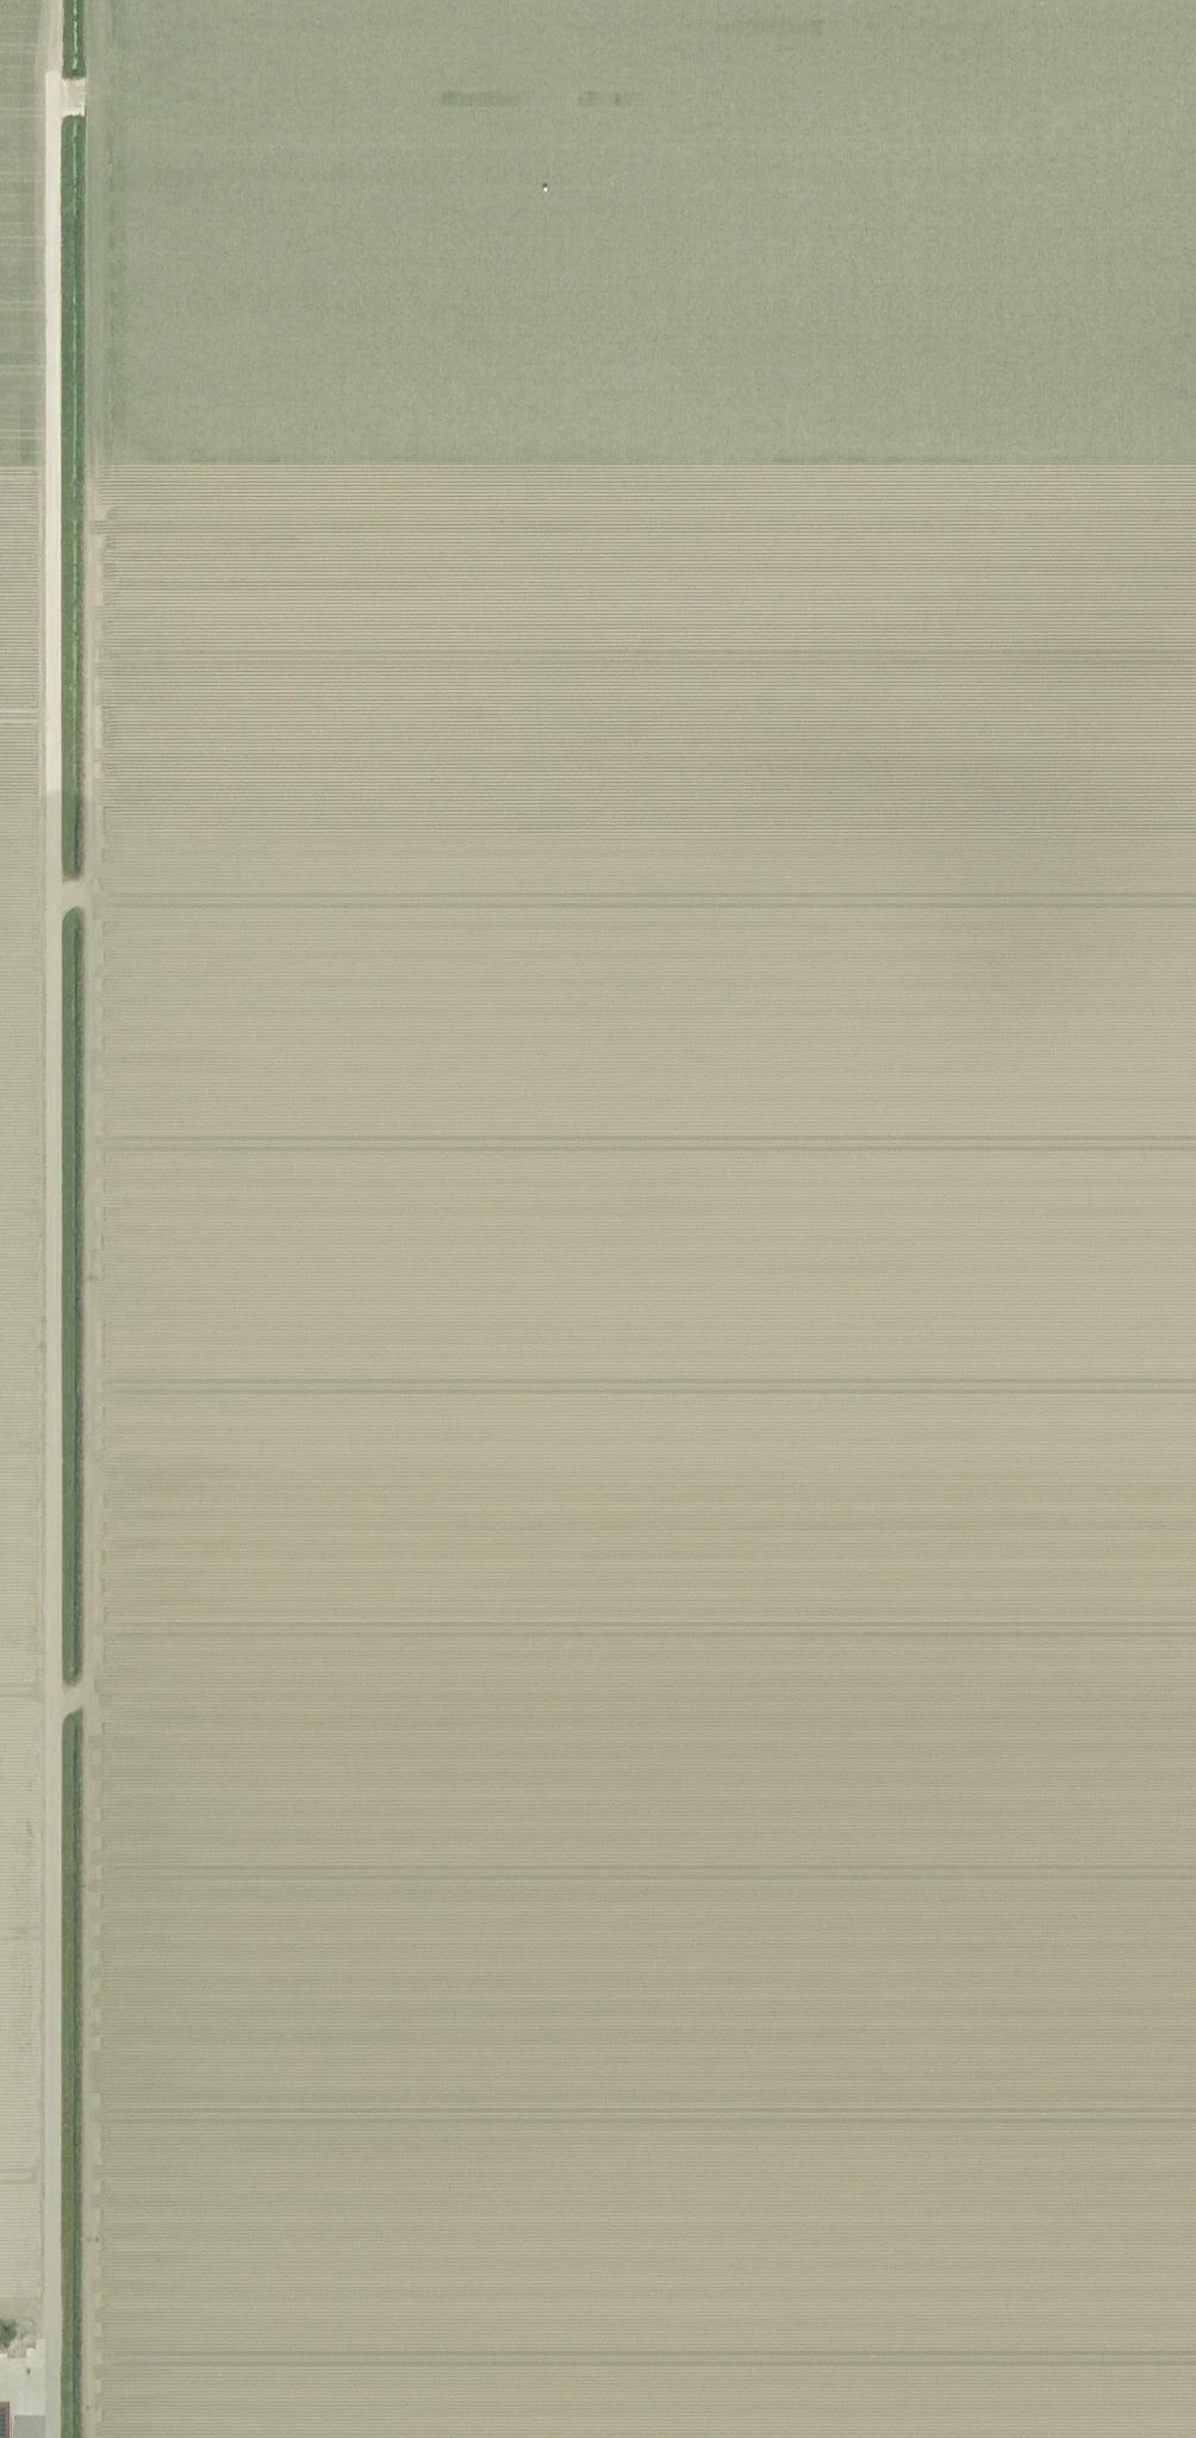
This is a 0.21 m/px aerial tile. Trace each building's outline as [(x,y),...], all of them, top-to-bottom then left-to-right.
[(0,2419),(0,2437),(18,2437),(18,2419),(0,2419)]
